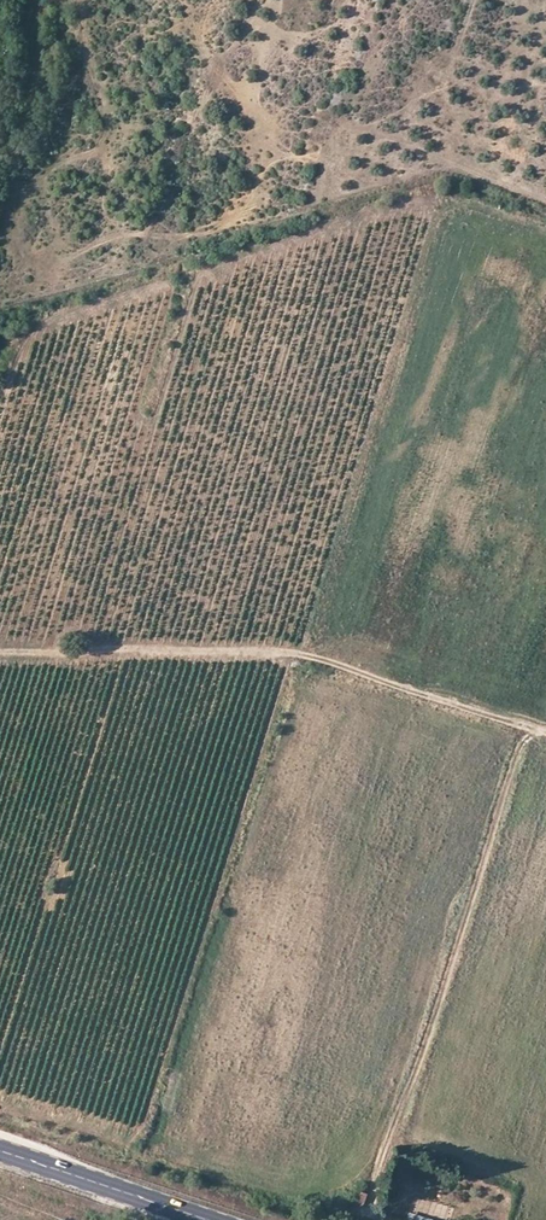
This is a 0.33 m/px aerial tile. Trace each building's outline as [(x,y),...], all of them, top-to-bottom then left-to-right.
[(481,86),(491,85),(491,76),(480,76),(481,86)] [(355,1191),(354,1203),(364,1204),(366,1192),(355,1191)] [(414,1197),(411,1210),(450,1218),(452,1205),(414,1197)]
